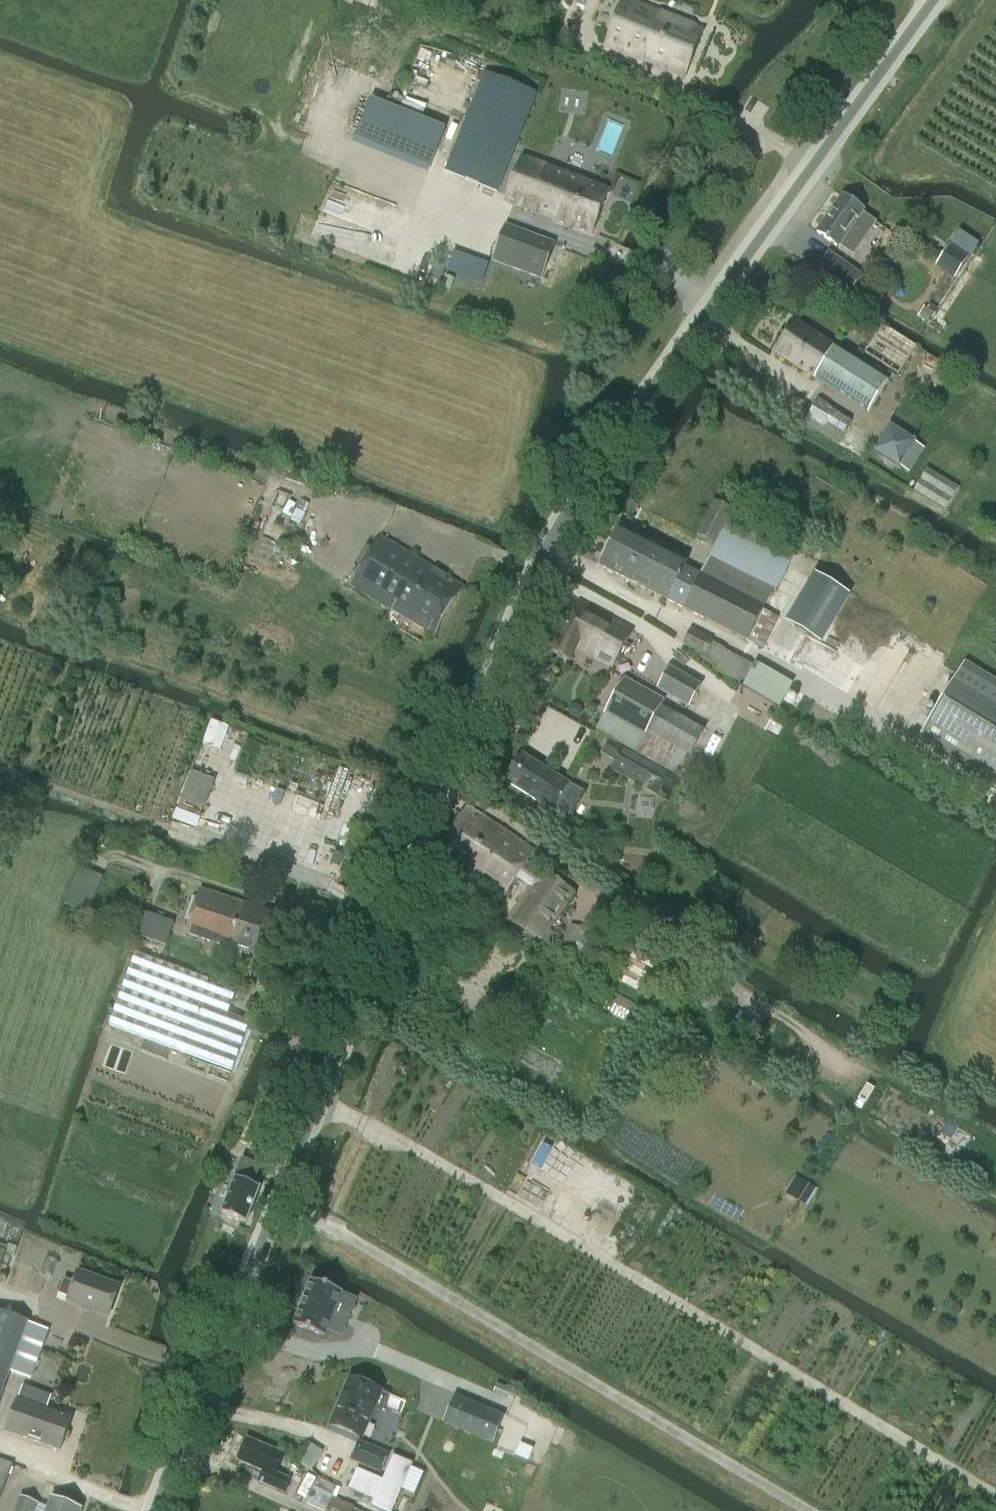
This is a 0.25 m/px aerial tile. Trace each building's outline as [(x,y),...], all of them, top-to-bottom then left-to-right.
[(704,30),(629,0),(623,0),(605,46),(684,78),(704,30)] [(417,65),(413,86),(439,90),(442,75),(435,74),(437,59),(444,61),(445,53),(422,49),(420,65),(417,65)] [(485,72),(445,171),(498,192),(537,93),(485,72)] [(358,96),(344,140),(425,167),(440,124),(358,96)] [(593,235),(610,191),(522,157),(505,202),(593,235)] [(877,223),(863,213),(864,211),(842,196),(817,232),(838,247),(839,246),(854,256),(877,223)] [(544,279),(556,244),(505,224),(491,262),(544,279)] [(969,258),(950,245),(935,266),(955,279),(969,258)] [(450,263),(447,271),(480,283),(487,265),(453,253),(450,263)] [(829,253),(818,269),(850,292),(862,276),(829,253)] [(442,288),(450,291),(455,280),(446,276),(442,288)] [(935,314),(938,309),(930,304),(927,309),(935,314)] [(929,323),(935,314),(927,309),(926,309),(920,318),(929,323)] [(869,413),(889,382),(795,321),(775,352),(869,413)] [(877,334),(865,353),(899,375),(916,346),(883,324),(876,334),(877,334)] [(838,444),(852,421),(818,401),(804,423),(838,444)] [(890,426),(874,451),(899,468),(915,442),(890,426)] [(912,491),(945,510),(958,487),(925,468),(912,491)] [(631,520),(638,506),(628,501),(621,515),(631,520)] [(714,544),(731,512),(713,502),(696,534),(714,544)] [(687,561),(619,527),(600,566),(667,600),(684,567),(687,561)] [(433,636),(463,587),(380,537),(350,586),(433,636)] [(763,610),(773,590),(711,558),(702,576),(684,567),(667,600),(747,641),(763,610)] [(579,600),(551,651),(569,661),(577,647),(612,667),(634,630),(579,600)] [(822,634),(833,614),(812,602),(801,621),(822,634)] [(763,610),(747,641),(763,649),(779,619),(763,610)] [(705,655),(712,641),(691,630),(683,644),(705,655)] [(800,654),(818,662),(825,647),(808,639),(800,654)] [(965,663),(921,736),(995,782),(995,682),(965,663)] [(688,707),(701,686),(670,668),(657,689),(688,707)] [(625,679),(596,729),(635,751),(646,731),(660,706),(663,701),(625,679)] [(571,705),(568,709),(569,715),(573,718),(578,717),(581,712),(581,707),(576,704),(571,705)] [(660,706),(646,731),(690,757),(704,732),(660,706)] [(531,743),(558,759),(579,722),(551,707),(531,743)] [(218,767),(325,798),(336,761),(229,730),(218,767)] [(611,743),(603,756),(615,762),(612,768),(652,791),(662,772),(622,749),(611,743)] [(522,755),(505,782),(541,804),(542,803),(566,818),(582,793),(568,783),(561,794),(551,787),(558,777),(522,755)] [(204,808),(215,780),(192,771),(181,800),(204,808)] [(200,817),(204,808),(181,800),(178,809),(200,817)] [(468,807),(431,860),(457,879),(464,869),(505,896),(517,878),(531,888),(541,873),(527,863),(534,852),(468,807)] [(354,826),(358,814),(347,811),(343,822),(354,826)] [(103,876),(79,866),(64,902),(88,912),(103,876)] [(541,943),(573,894),(541,873),(531,888),(509,921),(541,943)] [(230,948),(243,903),(200,889),(186,933),(230,948)] [(260,957),(274,914),(243,903),(230,948),(231,949),(231,947),(260,957)] [(166,945),(174,921),(153,914),(145,937),(166,945)] [(746,933),(739,942),(751,951),(757,942),(746,933)] [(419,945),(437,948),(439,938),(421,935),(419,945)] [(240,988),(141,952),(115,1022),(236,1066),(253,1019),(231,1011),(240,988)] [(621,963),(613,978),(639,990),(646,974),(621,963)] [(300,1073),(311,1050),(298,1045),(288,1067),(300,1073)] [(264,1147),(276,1120),(257,1112),(245,1140),(264,1147)] [(243,1161),(222,1213),(246,1223),(260,1188),(252,1185),(259,1167),(243,1161)] [(784,1193),(807,1207),(818,1188),(794,1174),(784,1193)] [(10,1235),(26,1235),(25,1219),(10,1219),(10,1235)] [(295,1263),(289,1276),(300,1281),(306,1268),(295,1263)] [(64,1279),(58,1294),(69,1297),(67,1300),(109,1315),(119,1286),(78,1272),(74,1282),(64,1279)] [(314,1281),(295,1325),(324,1338),(336,1310),(351,1317),(357,1302),(342,1296),(343,1294),(340,1292),(341,1289),(328,1284),(327,1287),(314,1281)] [(49,1331),(0,1312),(0,1404),(13,1372),(32,1379),(39,1362),(37,1361),(49,1331)] [(351,1379),(331,1425),(362,1437),(375,1407),(383,1411),(389,1397),(380,1393),(381,1391),(351,1379)] [(497,1385),(495,1393),(508,1398),(510,1390),(497,1385)] [(17,1399),(5,1431),(60,1450),(71,1418),(45,1409),(50,1396),(26,1388),(18,1400),(17,1399)] [(456,1397),(445,1423),(491,1443),(497,1430),(502,1417),(492,1413),(456,1397)] [(283,1455),(246,1440),(237,1462),(262,1472),(258,1484),(284,1494),(289,1480),(275,1474),(283,1455)] [(297,1462),(311,1469),(320,1450),(306,1443),(297,1462)] [(381,1472),(388,1455),(359,1443),(352,1460),(381,1472)] [(276,1472),(289,1478),(298,1465),(284,1456),(276,1472)] [(14,1464),(0,1459),(0,1500),(14,1464)] [(393,1460),(383,1484),(357,1473),(349,1492),(375,1503),(372,1509),(377,1510),(393,1510),(411,1468),(393,1460)] [(313,1490),(306,1505),(320,1510),(327,1510),(329,1507),(338,1510),(352,1510),(353,1508),(313,1490)] [(38,1504),(20,1497),(15,1510),(35,1510),(38,1504)] [(82,1509),(52,1498),(48,1508),(38,1504),(35,1510),(81,1510),(82,1509)]
